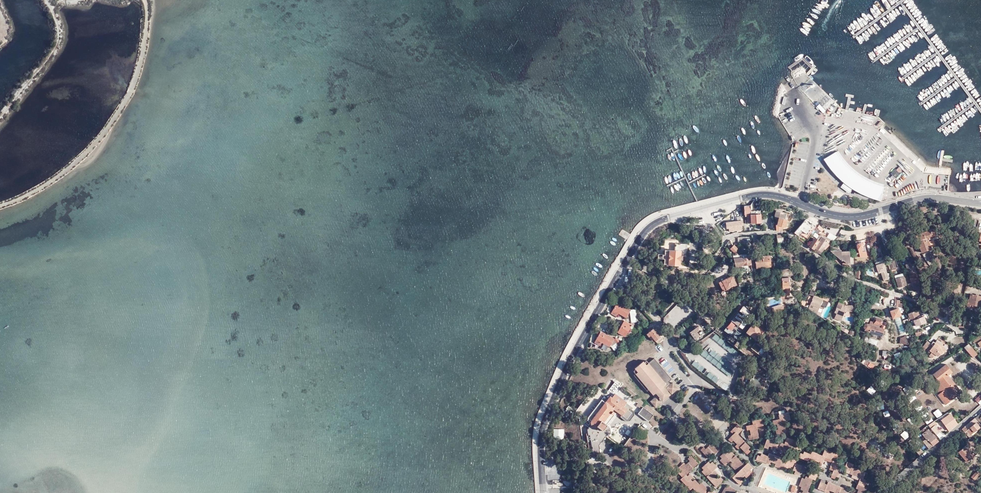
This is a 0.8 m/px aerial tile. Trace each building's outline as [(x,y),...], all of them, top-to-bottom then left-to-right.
[(822,114),(826,111),(820,103),(817,106),(822,114)] [(838,150),(836,151),(843,162),(848,167),(853,171),(863,178),(869,181),(876,184),(884,186),(884,184),(878,182),(871,179),(866,176),(856,170),(850,165),(847,162),(843,157),(840,153),(838,150)] [(844,182),(841,185),(849,191),(852,188),(859,192),(870,197),(880,200),(884,187),(884,186),(876,184),(869,181),(863,178),(853,171),(848,167),(843,162),(836,151),(824,159),(828,166),(835,174),(840,179),(844,182)] [(893,180),(899,174),(894,169),(889,175),(893,180)] [(754,200),(753,200),(749,205),(744,205),(744,215),(745,215),(745,216),(746,216),(747,224),(761,223),(760,214),(751,214),(751,211),(754,211),(754,200)] [(775,224),(776,230),(782,230),(783,226),(785,227),(787,219),(784,218),(785,216),(788,217),(788,213),(776,210),(775,214),(775,218),(776,218),(776,221),(777,221),(777,225),(775,224)] [(805,218),(794,232),(797,234),(799,232),(807,237),(809,234),(807,233),(809,231),(811,232),(815,224),(805,218)] [(737,228),(736,221),(726,222),(726,228),(728,228),(729,231),(737,230),(737,228)] [(953,227),(952,234),(956,235),(956,236),(960,237),(960,236),(963,236),(965,227),(956,226),(955,227),(953,227)] [(932,235),(930,231),(930,229),(915,235),(920,249),(923,249),(925,249),(931,247),(927,239),(932,237),(932,235)] [(821,251),(830,239),(823,234),(821,236),(819,234),(816,239),(813,237),(811,240),(812,240),(809,245),(814,248),(815,247),(821,251)] [(733,245),(730,239),(726,243),(730,251),(731,250),(733,252),(734,252),(735,254),(739,254),(737,249),(738,248),(734,244),(733,245)] [(860,240),(855,241),(855,253),(856,253),(859,251),(865,250),(864,245),(862,246),(860,240)] [(682,256),(686,256),(687,250),(687,247),(687,244),(675,243),(674,250),(665,249),(664,254),(664,258),(664,263),(679,264),(680,259),(682,259),(682,256)] [(840,249),(837,249),(833,249),(833,252),(841,259),(843,259),(846,262),(849,262),(849,250),(841,250),(840,249)] [(733,255),(735,265),(742,265),(751,264),(750,253),(739,254),(735,254),(733,255)] [(755,257),(756,263),(756,268),(765,267),(765,268),(767,268),(767,267),(771,266),(769,255),(761,256),(755,257)] [(889,279),(884,260),(870,263),(873,272),(877,271),(877,273),(880,272),(883,281),(889,279)] [(909,262),(905,264),(908,271),(911,283),(907,284),(909,290),(913,289),(920,289),(919,280),(918,280),(915,270),(913,271),(911,265),(909,262)] [(653,268),(644,264),(642,270),(651,274),(653,268)] [(902,274),(894,276),(898,287),(905,285),(902,274)] [(737,284),(732,275),(719,282),(723,290),(737,284)] [(783,294),(780,294),(781,296),(786,296),(786,294),(789,293),(789,291),(790,291),(790,285),(792,285),(791,277),(789,276),(782,277),(783,291),(782,292),(783,294)] [(949,286),(947,292),(950,293),(948,301),(956,302),(959,288),(949,286)] [(980,298),(980,296),(970,294),(968,299),(966,307),(972,308),(973,305),(980,306),(980,300),(980,298)] [(815,304),(813,310),(817,312),(820,303),(823,305),(825,299),(813,295),(810,303),(815,304)] [(630,309),(617,301),(615,305),(613,309),(618,312),(619,311),(626,316),(630,309)] [(856,310),(856,301),(851,301),(851,304),(848,304),(848,306),(845,306),(845,304),(838,301),(834,311),(836,312),(834,317),(841,320),(843,314),(841,313),(843,309),(845,310),(856,310)] [(738,327),(742,330),(747,323),(743,320),(749,312),(747,310),(747,309),(743,306),(737,312),(732,318),(740,324),(738,327)] [(917,318),(914,311),(907,313),(908,316),(907,317),(910,324),(912,323),(914,322),(916,325),(926,322),(923,315),(920,316),(917,318)] [(908,336),(901,316),(894,319),(901,338),(906,337),(908,336)] [(865,329),(882,334),(884,325),(881,324),(882,319),(874,317),(873,321),(870,320),(868,324),(866,323),(864,324),(863,327),(865,329)] [(730,321),(738,327),(740,324),(732,318),(730,321)] [(631,324),(633,325),(634,324),(624,319),(618,330),(625,334),(628,329),(631,324)] [(719,327),(725,330),(728,323),(723,321),(719,327)] [(764,330),(754,323),(747,331),(757,339),(764,330)] [(691,332),(695,338),(704,332),(699,325),(691,332)] [(648,332),(647,333),(652,340),(654,338),(659,344),(664,340),(661,336),(654,328),(649,331),(648,332)] [(601,330),(599,334),(595,342),(601,344),(603,341),(610,345),(614,337),(601,330)] [(980,346),(980,345),(980,339),(979,336),(977,336),(973,339),(974,341),(973,342),(974,344),(976,342),(980,346)] [(876,346),(878,340),(869,337),(867,343),(876,346)] [(945,350),(942,345),(940,346),(939,346),(940,344),(936,341),(933,345),(930,343),(929,343),(928,342),(927,342),(926,341),(922,346),(926,348),(927,349),(927,350),(929,351),(929,350),(931,352),(929,355),(932,358),(935,354),(936,356),(945,350)] [(976,354),(970,346),(966,350),(972,357),(976,354)] [(672,379),(665,371),(664,372),(662,370),(663,369),(654,357),(649,362),(646,360),(633,370),(635,373),(634,374),(640,381),(641,379),(642,381),(641,381),(647,390),(650,388),(654,393),(653,394),(655,396),(650,400),(656,406),(662,401),(658,397),(659,397),(667,390),(668,389),(671,393),(678,388),(673,382),(670,384),(668,381),(672,379)] [(769,372),(768,363),(762,358),(757,363),(769,372)] [(945,388),(939,393),(937,394),(945,404),(961,392),(947,375),(945,373),(950,369),(945,363),(933,374),(936,379),(937,378),(945,388)] [(768,390),(770,381),(766,380),(767,379),(763,378),(762,377),(754,375),(753,379),(751,379),(750,383),(752,384),(751,387),(764,390),(764,389),(768,390)] [(936,379),(931,383),(939,393),(945,388),(937,378),(936,379)] [(670,393),(667,390),(659,397),(662,400),(670,393)] [(629,410),(630,408),(632,406),(615,393),(612,397),(610,396),(606,402),(592,420),(591,423),(587,429),(588,435),(589,435),(590,439),(590,440),(599,444),(607,434),(608,435),(611,432),(610,428),(607,425),(607,426),(606,425),(616,412),(612,410),(613,408),(621,414),(627,418),(631,412),(629,410)] [(592,420),(606,402),(602,399),(588,417),(592,420)] [(638,413),(648,421),(654,414),(638,402),(636,404),(641,408),(638,413)] [(633,411),(630,408),(629,410),(631,412),(627,418),(621,414),(620,416),(626,421),(630,420),(634,415),(633,411)] [(926,410),(920,414),(927,425),(933,421),(926,410)] [(788,412),(781,413),(782,417),(780,418),(776,419),(777,423),(778,428),(779,432),(786,431),(783,420),(790,419),(788,412)] [(950,414),(946,416),(942,420),(947,427),(951,425),(951,424),(955,421),(950,414)] [(762,418),(755,420),(756,424),(753,424),(749,425),(750,429),(751,434),(752,439),(759,437),(756,427),(764,425),(762,418)] [(974,418),(967,424),(970,427),(977,421),(974,418)] [(957,424),(955,421),(951,424),(951,425),(947,427),(949,430),(957,424)] [(962,429),(969,438),(971,437),(972,435),(971,434),(976,430),(977,431),(979,429),(978,428),(980,426),(977,421),(970,427),(967,424),(962,429)] [(933,422),(928,425),(931,428),(933,430),(936,434),(939,431),(936,428),(937,427),(933,422)] [(740,432),(735,427),(733,429),(735,431),(733,433),(730,437),(733,440),(737,444),(740,447),(745,452),(748,448),(750,447),(738,434),(740,432)] [(933,445),(938,441),(931,432),(926,436),(927,437),(928,436),(929,438),(928,439),(933,445)] [(784,451),(787,445),(767,437),(765,444),(769,445),(771,446),(775,448),(780,450),(784,451)] [(790,438),(787,445),(797,448),(800,442),(790,438)] [(725,444),(719,439),(717,442),(713,445),(710,448),(708,446),(706,449),(703,452),(707,456),(712,452),(714,454),(725,444)] [(930,447),(933,445),(928,439),(925,441),(930,447)] [(598,445),(599,444),(590,440),(591,446),(592,446),(592,448),(591,448),(592,454),(600,453),(598,445)] [(976,454),(967,444),(958,452),(967,462),(976,454)] [(728,451),(722,457),(720,459),(725,465),(730,460),(731,462),(738,469),(739,470),(732,476),(737,482),(740,479),(744,475),(751,469),(752,468),(747,462),(745,465),(730,449),(728,451)] [(832,472),(838,476),(841,470),(837,469),(840,462),(836,461),(838,455),(824,449),(822,455),(811,451),(810,454),(804,451),(803,454),(801,458),(807,460),(809,458),(813,459),(818,461),(822,463),(824,459),(825,457),(833,460),(832,462),(830,466),(834,468),(833,470),(832,472)] [(763,461),(767,455),(761,453),(760,455),(758,460),(763,461)] [(767,455),(763,461),(765,462),(766,459),(770,461),(773,462),(781,465),(784,466),(785,464),(791,466),(793,467),(792,470),(795,471),(799,472),(802,465),(795,463),(796,460),(788,457),(786,459),(769,453),(767,455)] [(693,457),(690,460),(694,466),(698,462),(693,457)] [(690,460),(686,465),(680,470),(678,472),(683,477),(681,479),(692,490),(694,488),(698,492),(712,492),(711,492),(709,490),(707,492),(705,490),(699,484),(697,481),(695,483),(693,481),(691,479),(688,476),(686,474),(694,466),(690,460)] [(702,467),(704,469),(710,463),(708,461),(702,467)] [(867,487),(864,486),(867,480),(862,478),(865,472),(852,467),(853,463),(847,461),(844,468),(846,469),(850,471),(849,473),(852,474),(860,477),(859,480),(858,484),(860,485),(858,489),(857,492),(864,492),(867,487)] [(710,463),(704,469),(702,471),(716,487),(722,482),(719,478),(715,474),(712,471),(714,469),(717,467),(712,462),(710,463)] [(752,471),(751,469),(744,475),(746,477),(752,471)] [(810,492),(807,491),(812,478),(815,479),(817,473),(811,470),(809,474),(808,477),(806,476),(804,479),(801,487),(800,489),(803,490),(802,492),(810,492)] [(846,492),(844,490),(840,489),(841,486),(827,481),(827,484),(824,483),(820,481),(818,488),(824,491),(825,489),(829,490),(834,492),(837,492),(846,492)]
